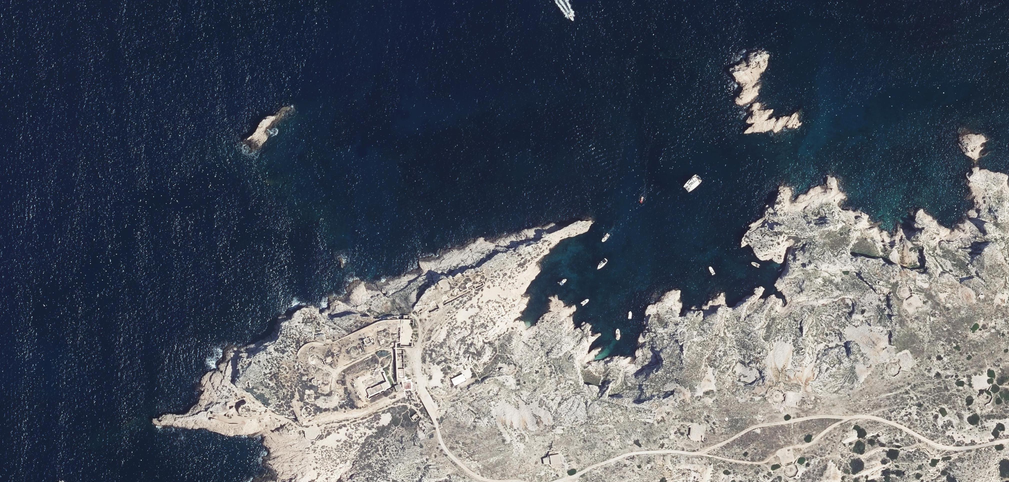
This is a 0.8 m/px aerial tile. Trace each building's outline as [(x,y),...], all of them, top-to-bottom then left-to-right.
[(905,304),(911,312),(922,305),(917,297),(913,296),(906,300),(905,304)] [(907,353),(898,357),(896,362),(900,370),(907,371),(914,366),(907,353)] [(331,356),(323,359),(325,365),(331,363),(333,362),(331,356)] [(383,367),(385,366),(384,364),(379,366),(354,378),(364,401),(369,399),(369,397),(367,397),(366,396),(365,397),(357,379),(374,371),(379,369),(381,368),(383,367)] [(387,380),(386,380),(386,378),(383,372),(384,372),(383,370),(382,370),(381,368),(379,369),(374,371),(357,379),(365,397),(366,396),(367,397),(369,397),(368,395),(369,395),(384,389),(384,390),(386,389),(386,388),(390,386),(388,383),(389,382),(388,380),(387,380)] [(404,368),(397,368),(397,370),(398,377),(402,377),(402,380),(406,379),(406,377),(405,377),(404,368)] [(463,374),(452,380),(455,387),(467,381),(463,374)] [(321,383),(322,381),(319,380),(317,380),(316,378),(314,378),(313,378),(312,379),(312,380),(312,382),(312,383),(314,385),(314,384),(316,385),(318,385),(318,386),(320,386),(320,383),(321,383)] [(411,381),(403,382),(405,390),(410,389),(412,388),(411,381)] [(800,393),(791,391),(786,393),(785,401),(787,404),(797,406),(800,393)] [(216,412),(217,410),(213,410),(209,410),(207,414),(208,417),(210,419),(214,419),(214,418),(211,417),(210,416),(210,414),(211,412),(214,411),(216,412)] [(417,413),(412,417),(415,421),(420,417),(417,413)] [(689,426),(688,436),(692,440),(703,441),(704,426),(694,424),(689,426)] [(548,464),(552,468),(574,465),(571,448),(549,452),(547,457),(542,458),(543,464),(548,464)] [(791,449),(778,454),(781,464),(785,466),(793,464),(794,459),(791,449)]
